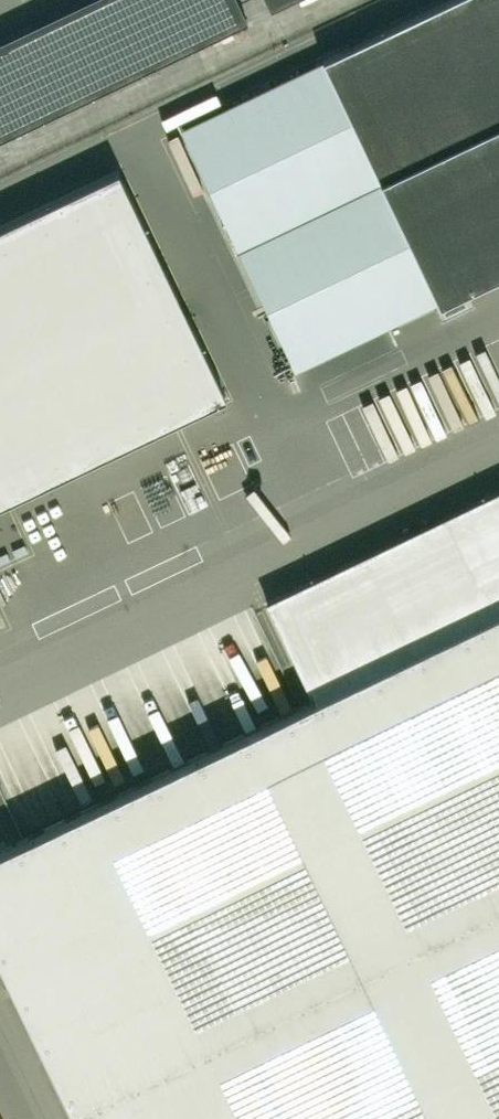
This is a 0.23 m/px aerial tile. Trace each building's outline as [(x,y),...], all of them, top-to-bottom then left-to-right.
[(222,10),(218,0),(181,0),(123,24),(133,47),(222,10)] [(498,271),(498,0),(443,0),(329,54),(445,297),(498,271)] [(0,234),(0,503),(225,397),(121,177),(0,234)] [(467,305),(460,291),(438,301),(445,316),(467,305)] [(74,1118),(498,1118),(498,610),(0,850),(0,965),(74,1118)]
